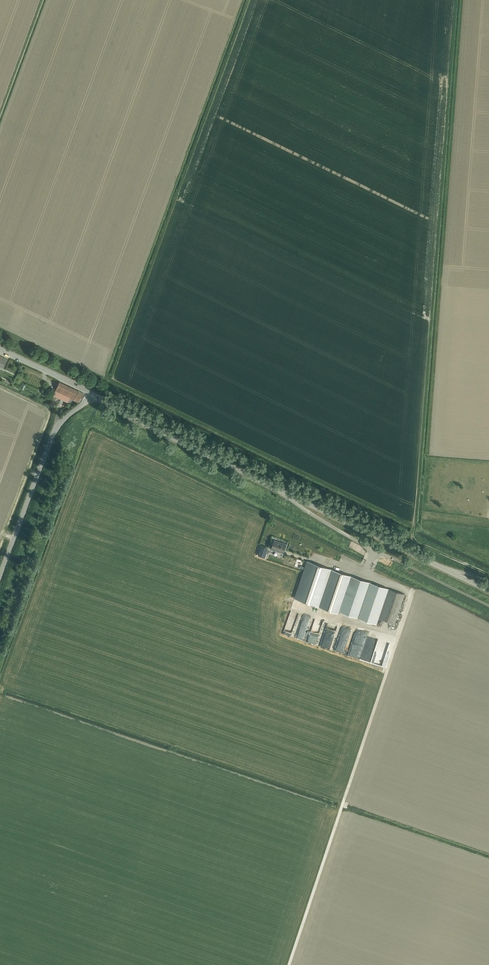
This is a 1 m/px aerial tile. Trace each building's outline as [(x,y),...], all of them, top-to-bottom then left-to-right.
[(57,388),(53,395),(68,402),(70,398),(79,402),(81,398),(82,399),(84,393),(60,382),(58,384),(57,388)] [(274,540),(271,549),(283,553),(286,544),(274,540)] [(261,546),(258,555),(265,558),(268,549),(261,546)] [(333,570),(307,561),(305,567),(304,570),(294,598),(320,607),(333,570)] [(333,570),(320,607),(338,613),(339,611),(351,576),(333,570)] [(351,576),(339,611),(358,617),(369,582),(351,576)] [(389,589),(369,582),(358,617),(377,624),(379,618),(389,589)] [(389,589),(379,618),(395,623),(404,594),(389,589)]
